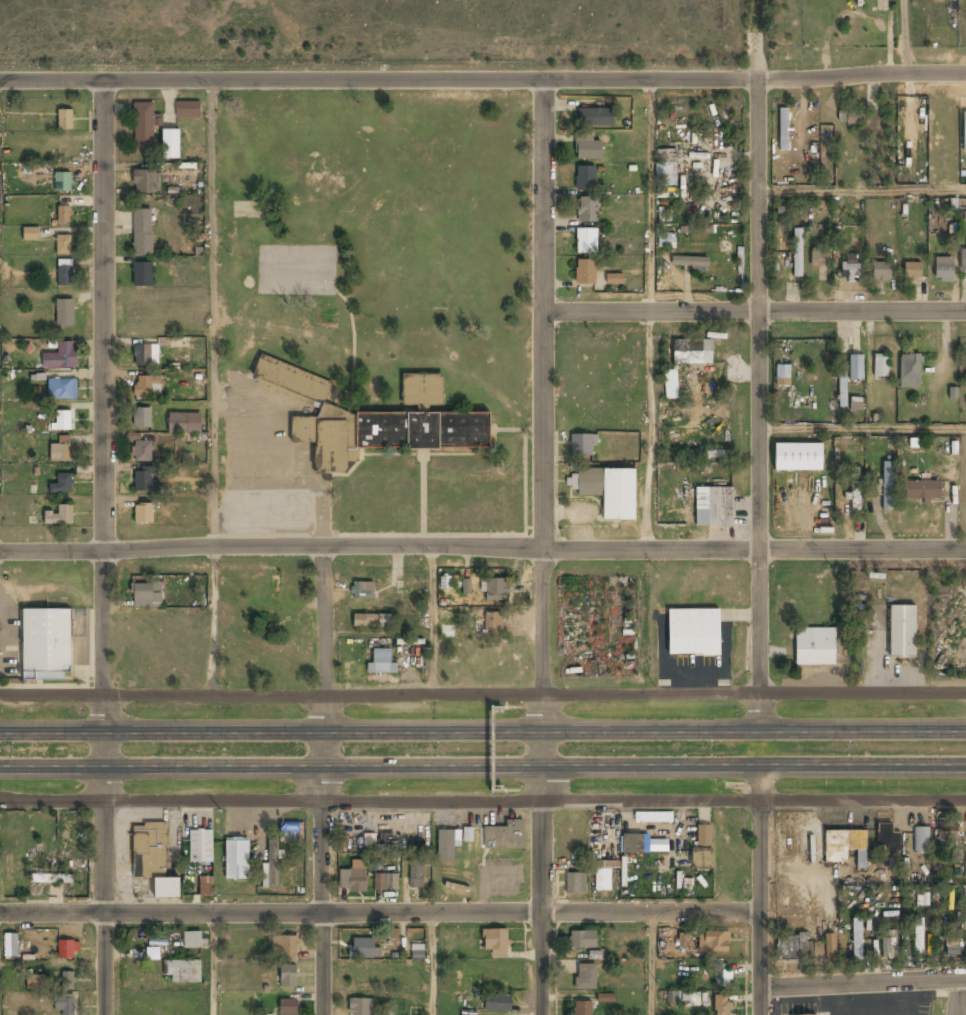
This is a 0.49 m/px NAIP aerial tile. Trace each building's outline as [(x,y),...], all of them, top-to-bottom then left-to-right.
[(200,101),(176,101),(176,117),(200,117),(200,101)] [(133,102),(133,151),(154,151),(154,125),(160,125),(160,114),(154,114),(153,102),(133,102)] [(613,108),(579,108),(579,126),(613,126),(613,108)] [(789,108),(780,108),(780,150),(789,150),(789,108)] [(72,110),(58,110),(58,130),(72,130),(72,110)] [(847,123),(860,123),(860,114),(847,114),(847,123)] [(163,130),(163,159),(180,159),(180,130),(163,130)] [(576,137),(576,160),(601,160),(601,137),(576,137)] [(576,167),(576,191),(595,191),(595,167),(576,167)] [(133,170),(133,194),(158,194),(158,170),(133,170)] [(70,173),(55,173),(55,193),(70,193),(70,173)] [(578,223),(597,223),(597,198),(578,198),(578,223)] [(71,223),(70,207),(56,208),(57,224),(71,223)] [(152,255),(152,209),(133,210),(133,255),(152,255)] [(38,240),(38,227),(23,227),(22,240),(38,240)] [(802,229),(794,229),(794,278),(802,278),(802,229)] [(577,254),(597,254),(597,230),(577,230),(577,254)] [(658,247),(672,247),(673,233),(658,233),(658,247)] [(56,236),(56,255),(73,255),(73,236),(56,236)] [(827,250),(811,251),(812,267),(828,267),(827,250)] [(841,255),(841,278),(860,278),(860,255),(841,255)] [(953,281),(953,257),(935,257),(935,281),(953,281)] [(708,259),(673,259),(673,267),(708,267),(708,259)] [(596,260),(576,260),(576,286),(596,286),(596,260)] [(72,286),(72,261),(58,261),(58,286),(72,286)] [(921,262),(904,262),(904,280),(921,280),(921,262)] [(152,287),(152,263),(133,263),(133,287),(152,287)] [(872,282),(892,282),(892,263),(872,263),(872,282)] [(623,274),(606,276),(607,286),(624,284),(623,274)] [(56,327),(73,327),(73,300),(56,300),(56,327)] [(673,366),(712,366),(712,341),(673,341),(673,366)] [(42,369),(75,369),(75,342),(58,342),(58,354),(42,354),(42,369)] [(158,346),(134,346),(134,367),(158,367),(158,346)] [(261,355),(252,377),(324,407),(333,384),(261,355)] [(874,355),(874,378),(888,378),(888,355),(874,355)] [(921,355),(901,355),(901,388),(921,388),(921,355)] [(863,356),(849,356),(849,382),(863,382),(863,356)] [(790,367),(777,367),(777,386),(790,386),(790,367)] [(676,372),(665,372),(665,400),(676,400),(676,372)] [(443,375),(403,374),(402,407),(442,408),(443,375)] [(160,396),(160,377),(134,377),(134,396),(160,396)] [(48,400),(77,400),(77,380),(48,380),(48,400)] [(52,428),(67,432),(72,414),(57,409),(52,428)] [(133,409),(133,429),(151,429),(151,409),(133,409)] [(490,411),(321,412),(321,418),(291,418),(291,444),(316,443),(316,474),(347,474),(347,462),(358,462),(358,449),(490,448),(490,411)] [(201,414),(168,414),(168,434),(201,434),(201,414)] [(571,435),(571,456),(593,456),(593,435),(571,435)] [(59,437),(59,445),(50,445),(50,462),(70,462),(70,437),(59,437)] [(152,440),(133,440),(133,462),(152,462),(152,440)] [(774,471),(822,471),(822,444),(774,444),(774,471)] [(884,510),(893,510),(893,462),(884,462),(884,510)] [(153,492),(153,469),(134,469),(134,492),(153,492)] [(860,469),(851,469),(851,511),(860,511),(860,469)] [(635,471),(567,471),(567,489),(576,489),(576,496),(604,496),(604,521),(634,521),(635,471)] [(71,474),(57,474),(57,484),(50,484),(50,493),(71,493),(71,474)] [(906,482),(906,500),(940,500),(940,482),(906,482)] [(733,526),(733,489),(695,489),(695,526),(733,526)] [(153,505),(135,505),(135,524),(153,524),(153,505)] [(72,506),(57,506),(57,513),(45,513),(45,525),(72,525),(72,506)] [(280,576),(271,576),(271,595),(280,595),(280,576)] [(440,588),(450,588),(450,576),(440,576),(440,588)] [(462,579),(462,594),(470,594),(470,579),(462,579)] [(486,579),(486,600),(507,600),(507,579),(486,579)] [(374,582),(352,582),(352,599),(374,599),(374,582)] [(133,584),(133,607),(157,607),(157,584),(133,584)] [(890,607),(890,659),(915,659),(915,607),(890,607)] [(21,681),(70,681),(70,610),(22,610),(21,681)] [(720,655),(720,610),(668,610),(668,655),(720,655)] [(501,631),(501,613),(484,613),(484,631),(501,631)] [(391,615),(353,615),(353,628),(391,628),(391,615)] [(795,629),(795,667),(835,667),(835,629),(795,629)] [(393,650),(373,650),(373,662),(366,662),(366,675),(393,675),(393,650)] [(524,820),(514,820),(514,827),(484,827),(484,850),(524,850),(524,820)] [(299,822),(279,822),(280,843),(300,842),(299,822)] [(957,822),(938,822),(937,846),(956,846),(957,822)] [(133,878),(155,878),(155,898),(180,898),(180,878),(168,878),(167,823),(132,823),(133,878)] [(899,851),(900,833),(892,832),(892,823),(877,823),(876,845),(887,845),(887,850),(899,851)] [(694,871),(712,871),(712,825),(694,825),(694,871)] [(472,841),(472,828),(463,827),(463,841),(472,841)] [(914,851),(929,851),(929,827),(914,827),(914,851)] [(212,830),(189,830),(189,864),(212,864),(212,830)] [(437,863),(456,863),(456,830),(437,830),(437,863)] [(824,862),(847,862),(847,850),(856,850),(856,869),(865,869),(865,830),(824,830),(824,862)] [(623,853),(648,853),(648,835),(623,835),(623,853)] [(366,845),(377,845),(377,848),(396,848),(396,836),(366,836),(366,845)] [(249,840),(226,840),(225,880),(248,880),(249,840)] [(265,889),(278,889),(279,840),(266,840),(265,889)] [(613,862),(596,862),(596,891),(613,891),(613,862)] [(410,888),(423,888),(423,863),(410,863),(410,888)] [(339,892),(366,892),(366,870),(339,870),(339,892)] [(585,874),(566,874),(566,893),(585,893),(585,874)] [(33,884),(72,884),(72,875),(33,875),(33,884)] [(396,875),(387,876),(388,889),(397,888),(396,875)] [(211,877),(199,876),(199,895),(211,895),(211,877)] [(853,961),(862,961),(860,918),(851,918),(853,961)] [(923,918),(914,918),(913,953),(922,954),(923,918)] [(483,929),(483,950),(492,950),(492,959),(508,959),(508,929),(483,929)] [(201,948),(201,932),(184,932),(184,948),(201,948)] [(570,948),(596,948),(596,932),(570,932),(570,948)] [(729,932),(700,932),(700,952),(729,952),(729,932)] [(687,933),(678,933),(678,947),(686,947),(687,933)] [(834,933),(824,934),(825,959),(835,958),(834,933)] [(881,935),(882,957),(895,957),(895,934),(881,935)] [(17,935),(5,935),(5,958),(17,958),(17,935)] [(807,953),(807,935),(777,935),(777,961),(800,961),(800,953),(807,953)] [(297,936),(271,936),(271,960),(297,960),(297,936)] [(959,938),(945,938),(946,954),(959,954),(959,938)] [(374,948),(374,939),(349,939),(349,959),(380,959),(380,948),(374,948)] [(74,941),(58,941),(58,960),(74,960),(74,941)] [(413,958),(423,958),(423,946),(414,946),(413,958)] [(148,958),(158,957),(157,948),(148,949),(148,958)] [(171,982),(201,982),(201,961),(163,961),(163,976),(171,976),(171,982)] [(596,989),(596,965),(576,965),(576,989),(596,989)] [(281,966),(281,987),(297,987),(297,966),(281,966)] [(731,988),(731,966),(715,966),(715,988),(731,988)] [(73,990),(73,973),(61,973),(61,990),(73,990)] [(26,987),(44,988),(44,975),(27,974),(26,987)] [(667,991),(666,1004),(699,1005),(700,992),(667,991)] [(614,993),(597,994),(597,1003),(614,1002),(614,993)] [(511,1011),(511,995),(485,995),(485,1011),(511,1011)] [(75,997),(55,997),(55,1014),(75,1014),(75,997)] [(714,1014),(731,1014),(731,997),(714,997),(714,1014)] [(297,1014),(297,999),(281,999),(281,1014),(297,1014)] [(373,1000),(349,1000),(349,1014),(373,1014),(373,1000)] [(574,1014),(591,1014),(591,1002),(574,1002),(574,1014)]
